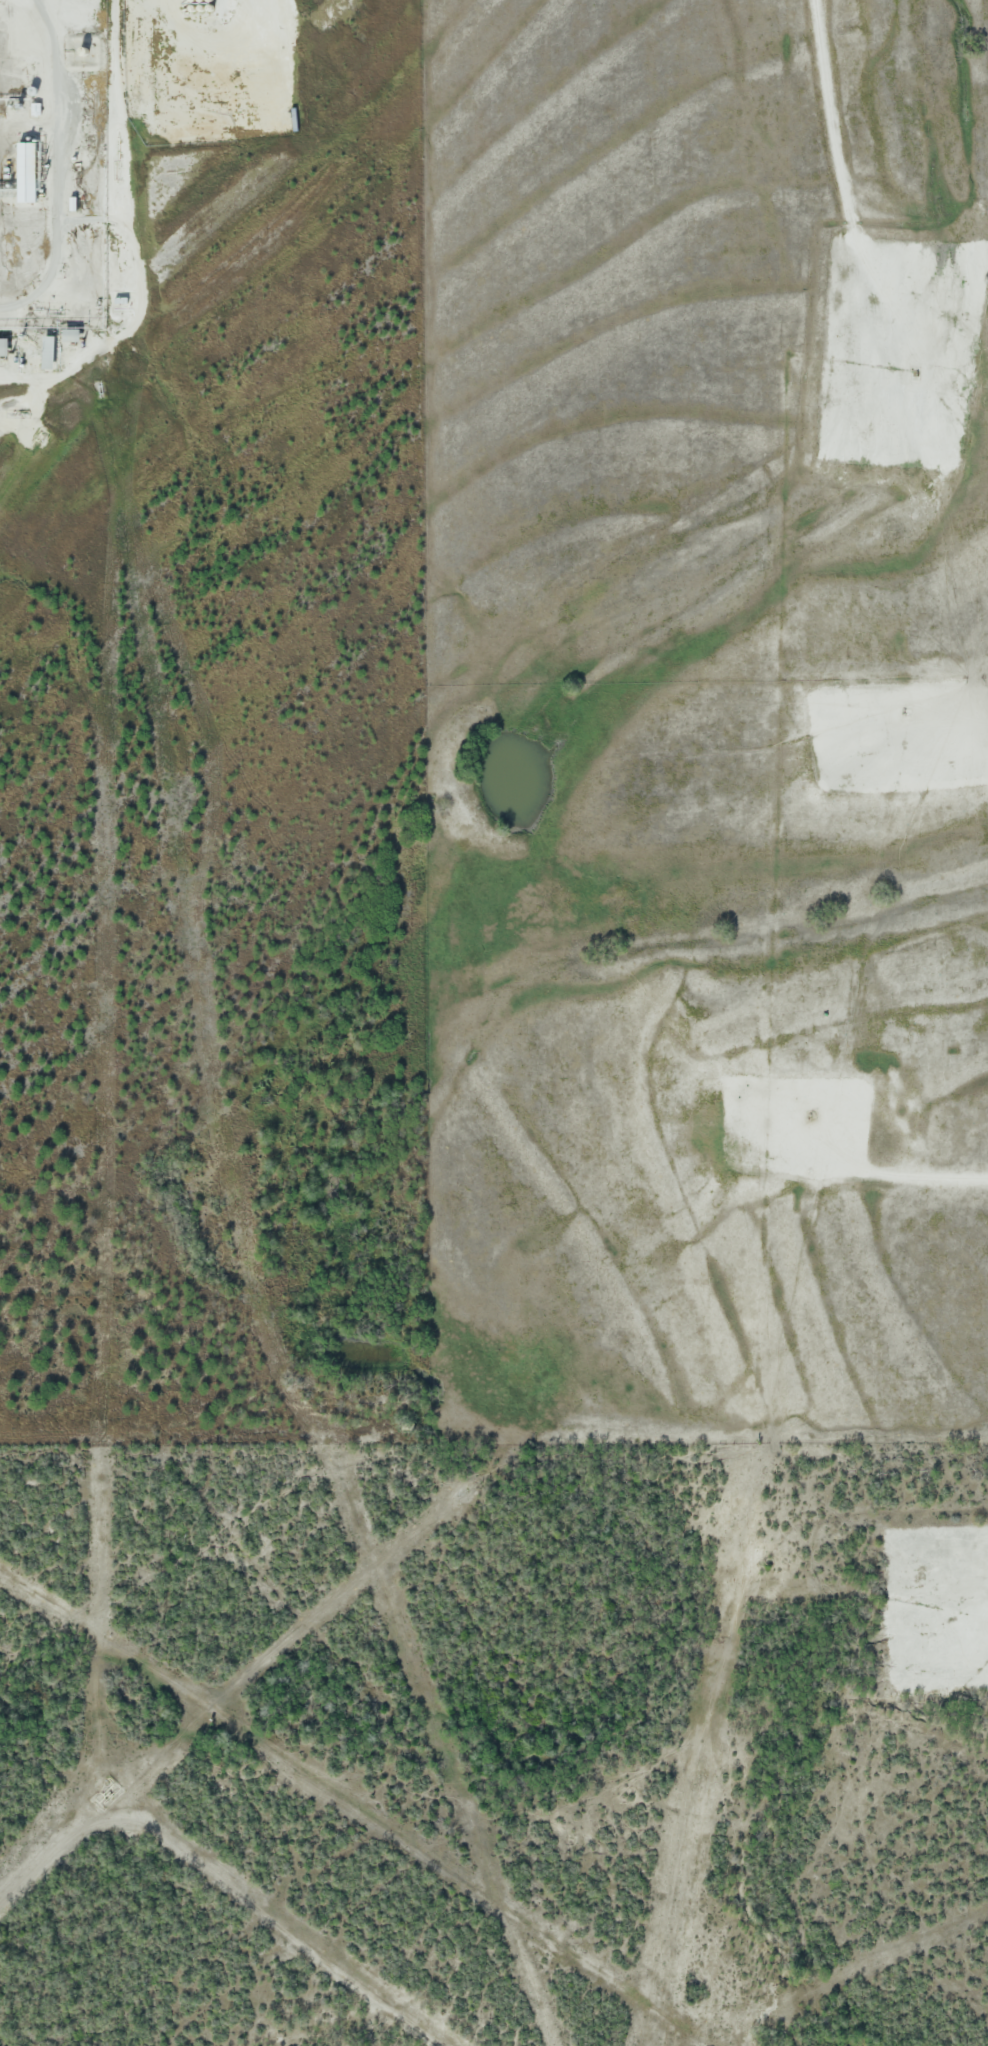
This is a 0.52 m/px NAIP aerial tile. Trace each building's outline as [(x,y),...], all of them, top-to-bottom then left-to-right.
[(153,99),(170,99),(170,56),(153,56),(153,99)] [(175,99),(191,99),(191,56),(175,56),(175,99)] [(211,56),(195,56),(195,100),(211,100),(211,56)] [(232,56),(216,56),(216,99),(232,99),(232,56)] [(36,142),(18,142),(18,203),(36,203),(36,142)] [(64,341),(80,341),(79,329),(63,330),(64,341)] [(54,369),(54,337),(43,337),(43,369),(54,369)] [(0,338),(0,356),(8,356),(8,338),(0,338)]
